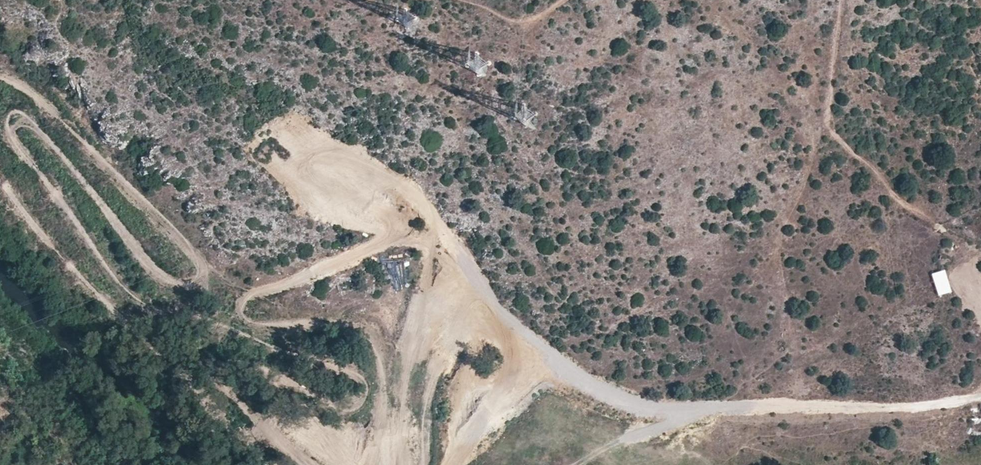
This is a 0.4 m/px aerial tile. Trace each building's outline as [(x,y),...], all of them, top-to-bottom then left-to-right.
[(939,296),(952,292),(946,269),(933,273),(939,296)]
